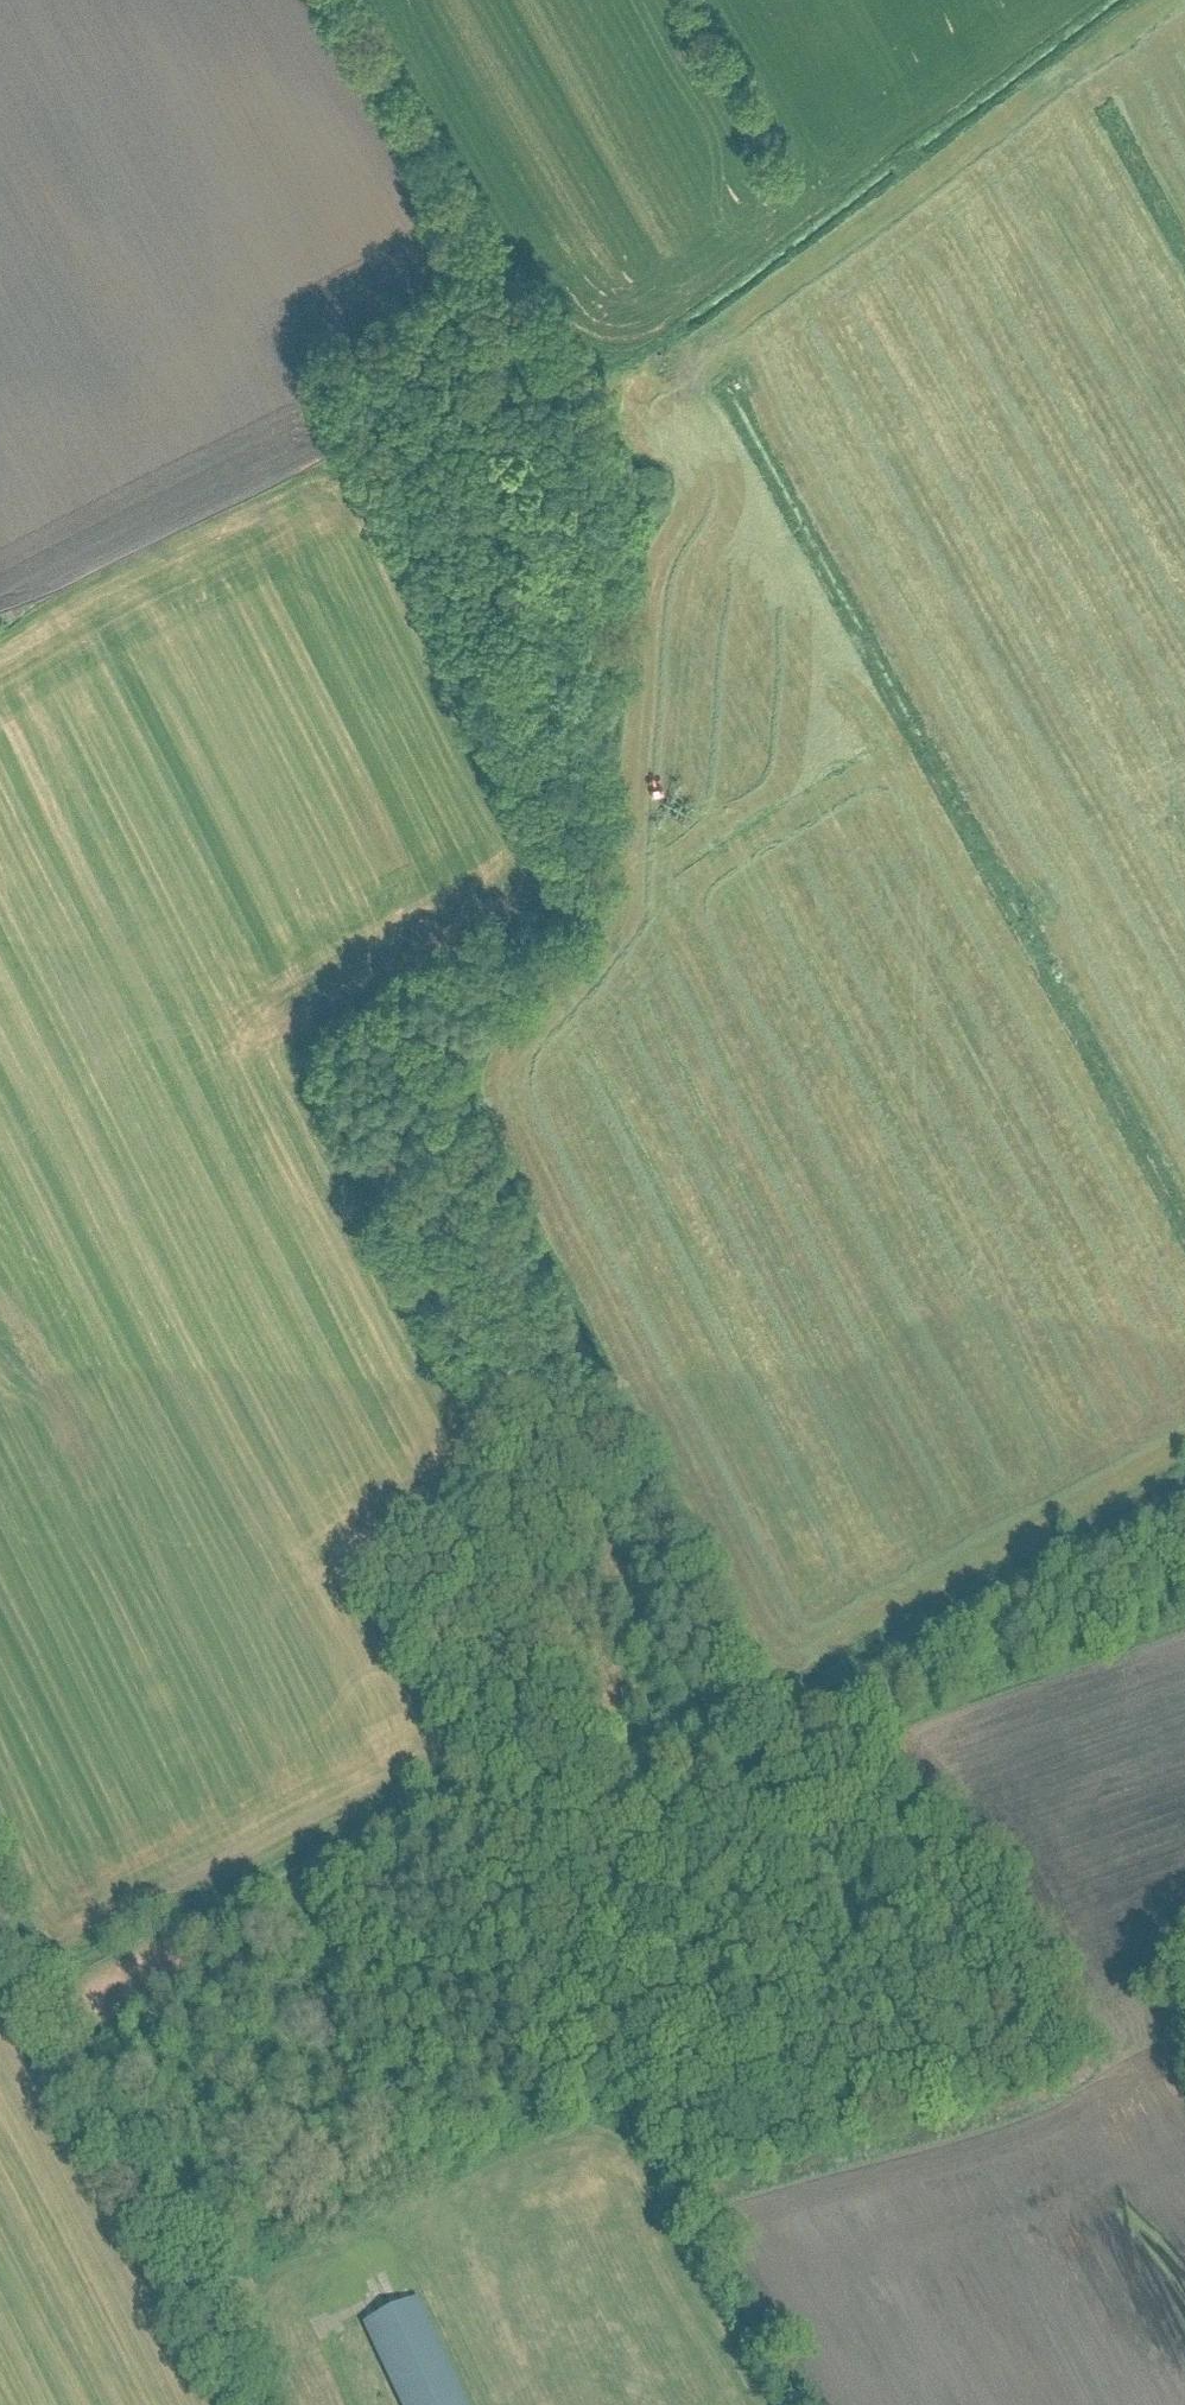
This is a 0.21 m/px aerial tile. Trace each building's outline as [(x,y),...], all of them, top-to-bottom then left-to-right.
[(364,2327),(401,2404),(466,2404),(418,2301),(364,2327)]
